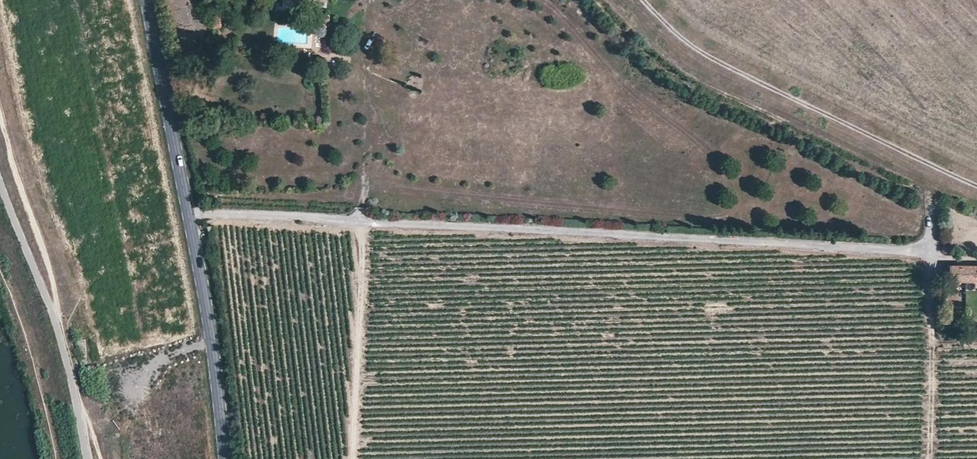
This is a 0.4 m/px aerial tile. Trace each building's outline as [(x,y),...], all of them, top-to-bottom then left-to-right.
[(950,265),(950,280),(976,281),(976,265),(950,265)]
